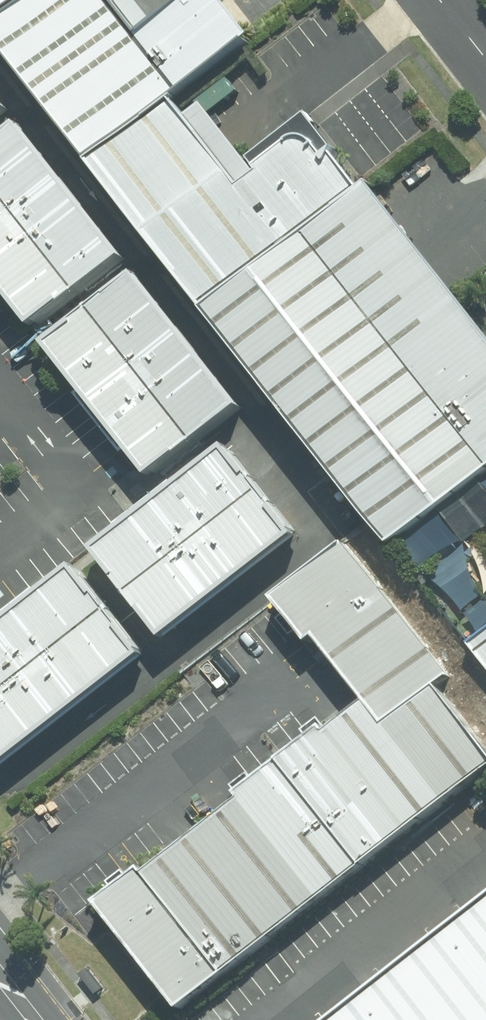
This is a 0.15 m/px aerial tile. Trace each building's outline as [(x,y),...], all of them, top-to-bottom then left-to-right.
[(12,52),(78,0),(0,0),(0,36),(12,52)] [(203,295),(227,329),(385,208),(342,154),(279,203),(204,107),(272,55),(229,0),(162,52),(122,0),(78,0),(12,52),(203,295)] [(0,85),(0,142),(28,121),(0,85)] [(43,140),(0,173),(0,274),(54,344),(146,274),(43,140)] [(405,561),(485,499),(485,309),(400,197),(385,208),(227,329),(405,561)] [(258,422),(154,283),(60,353),(164,492),(258,422)] [(319,552),(249,464),(110,572),(180,661),(319,552)] [(485,775),(485,751),(444,703),(468,685),(368,554),(291,612),(368,711),(113,904),(182,1013),(485,775)] [(93,583),(0,651),(0,776),(9,788),(162,676),(93,583)] [(350,1019),(485,1019),(485,913),(350,1019)]
